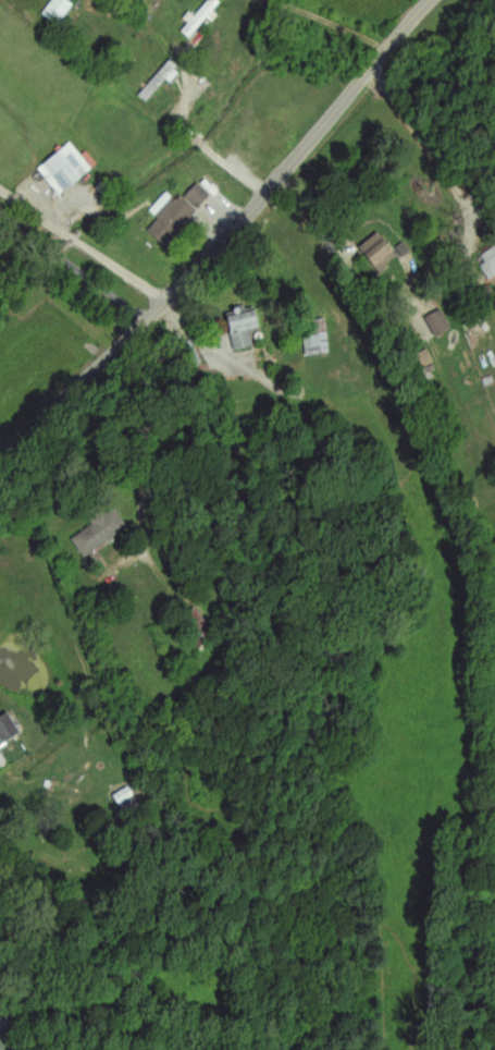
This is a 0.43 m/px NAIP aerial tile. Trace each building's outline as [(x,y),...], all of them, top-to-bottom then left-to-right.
[(69,0),(56,0),(45,14),(60,26),(76,6),(69,0)] [(220,0),(210,0),(185,33),(194,39),(222,2),(220,0)] [(62,195),(95,169),(72,140),(50,157),(52,158),(40,168),(62,195)] [(156,214),(162,219),(151,231),(166,246),(215,197),(200,183),(180,202),(174,196),(156,214)] [(362,249),(382,274),(402,258),(381,233),(362,249)] [(479,260),(494,281),(494,280),(494,249),(479,260)] [(491,306),(494,302),(494,294),(489,288),(481,295),(491,306)] [(430,317),(438,337),(454,331),(445,310),(430,317)] [(261,326),(258,311),(230,318),(238,351),(257,346),(252,329),(261,326)] [(313,319),(313,335),(308,335),(307,355),(330,356),(331,320),(313,319)] [(423,369),(436,364),(430,350),(417,356),(423,369)] [(118,508),(72,536),(85,557),(131,530),(118,508)] [(206,649),(220,637),(196,608),(182,621),(206,649)] [(11,714),(0,721),(0,749),(23,735),(11,714)]
